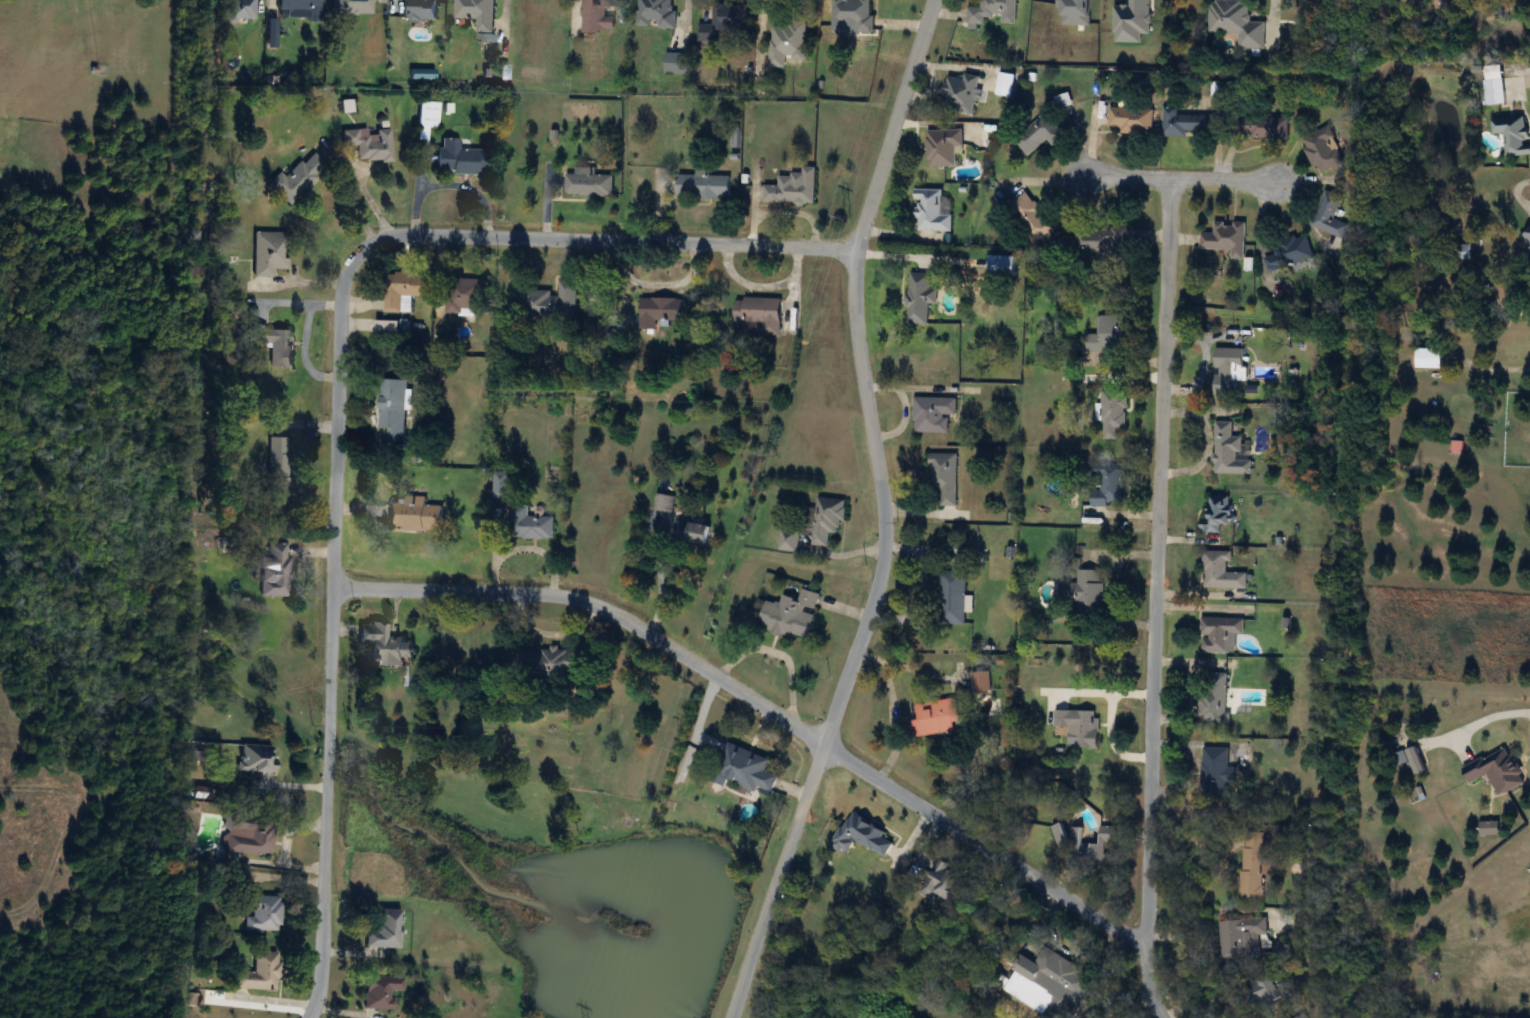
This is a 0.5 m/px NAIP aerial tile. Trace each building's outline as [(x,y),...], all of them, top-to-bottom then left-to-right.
[(225,20),(256,20),(256,0),(225,0),(225,20)] [(279,18),(321,18),(321,0),(279,0),(279,18)] [(333,13),(373,14),(373,0),(333,0),(333,13)] [(439,0),(404,0),(404,19),(439,19),(439,0)] [(479,31),(495,31),(496,0),(458,0),(457,18),(479,18),(479,31)] [(585,32),(616,32),(616,0),(585,0),(585,32)] [(676,0),(639,0),(639,26),(676,27),(676,0)] [(874,33),(874,0),(833,0),(833,33),(849,33),(849,25),(857,25),(857,33),(874,33)] [(968,27),(985,28),(985,16),(1003,16),(1003,23),(1017,23),(1018,0),(984,0),(984,7),(969,7),(968,27)] [(1211,32),(1240,33),(1239,48),(1266,48),(1266,21),(1251,21),(1252,0),(1211,0),(1211,32)] [(748,40),(748,4),(715,3),(714,24),(699,24),(699,40),(748,40)] [(771,67),(786,68),(787,59),(806,59),(807,23),(772,22),(771,67)] [(949,73),(945,110),(975,114),(980,77),(949,73)] [(1506,78),(1486,79),(1488,104),(1508,103),(1506,78)] [(1056,97),(1060,109),(1074,103),(1070,92),(1056,97)] [(428,139),(428,126),(438,127),(439,101),(419,100),(418,139),(428,139)] [(1153,133),(1154,108),(1110,107),(1110,131),(1153,133)] [(1164,136),(1187,136),(1187,131),(1215,132),(1216,115),(1179,114),(1179,108),(1164,108),(1164,136)] [(1054,145),(1066,135),(1047,112),(1015,138),(1028,155),(1049,139),(1054,145)] [(1529,154),(1529,130),(1529,115),(1493,119),(1494,134),(1505,132),(1508,156),(1529,154)] [(1288,137),(1288,116),(1238,116),(1238,137),(1288,137)] [(1345,162),(1330,126),(1302,138),(1316,173),(1345,162)] [(391,128),(343,129),(344,145),(358,145),(358,161),(392,160),(391,128)] [(929,166),(961,166),(961,130),(929,130),(929,166)] [(461,148),(461,137),(439,137),(438,172),(489,173),(489,149),(461,148)] [(290,204),(329,166),(315,152),(304,163),(300,160),(284,176),(280,172),(269,182),(290,204)] [(765,184),(765,202),(816,203),(816,166),(804,166),(804,173),(780,172),(780,185),(765,184)] [(597,175),(597,168),(578,167),(578,173),(568,173),(567,195),(615,195),(615,175),(597,175)] [(731,197),(731,175),(680,175),(680,197),(731,197)] [(953,213),(943,213),(943,189),(919,188),(919,230),(953,230),(953,213)] [(1342,217),(1348,199),(1326,190),(1312,225),(1345,238),(1352,220),(1342,217)] [(1055,228),(1029,191),(1009,204),(1035,242),(1055,228)] [(1246,258),(1247,222),(1215,221),(1215,232),(1201,232),(1201,248),(1233,249),(1232,258),(1246,258)] [(1131,245),(1131,227),(1076,227),(1076,253),(1121,253),(1121,245),(1131,245)] [(255,231),(254,276),(275,276),(275,268),(289,268),(289,258),(285,258),(286,232),(255,231)] [(1269,273),(1315,259),(1307,233),(1273,243),(1276,254),(1265,258),(1269,273)] [(1017,255),(991,254),(991,275),(1017,276),(1017,255)] [(387,312),(409,313),(409,296),(428,296),(428,273),(388,271),(387,312)] [(929,324),(930,303),(938,303),(938,288),(931,288),(932,273),(911,272),(909,323),(929,324)] [(486,279),(449,279),(449,314),(486,314),(486,279)] [(576,281),(559,280),(559,292),(524,291),(524,316),(576,317),(576,281)] [(782,334),(783,298),(737,297),(737,322),(747,322),(747,334),(782,334)] [(643,298),(643,321),(682,321),(682,298),(643,298)] [(1098,316),(1098,334),(1087,334),(1087,352),(1129,352),(1129,316),(1098,316)] [(404,331),(404,321),(378,320),(378,331),(404,331)] [(293,367),(292,328),(258,329),(258,342),(271,342),(271,367),(293,367)] [(1246,348),(1217,348),(1216,392),(1240,392),(1240,381),(1246,381),(1246,348)] [(1418,348),(1418,368),(1444,368),(1444,348),(1418,348)] [(381,439),(406,440),(407,380),(383,379),(381,439)] [(1104,389),(1104,438),(1128,439),(1128,389),(1104,389)] [(951,416),(958,416),(958,398),(916,397),(915,433),(950,433),(951,416)] [(1252,473),(1252,460),(1243,460),(1243,435),(1233,435),(1233,421),(1215,421),(1215,473),(1252,473)] [(289,504),(289,437),(269,437),(269,504),(289,504)] [(958,454),(931,454),(931,494),(942,494),(942,506),(958,506),(958,454)] [(1093,506),(1127,505),(1126,463),(1091,464),(1091,476),(1101,475),(1101,489),(1092,489),(1093,506)] [(511,497),(511,472),(495,472),(495,497),(511,497)] [(655,510),(673,513),(676,496),(658,493),(655,510)] [(1211,516),(1204,516),(1204,532),(1221,532),(1221,523),(1236,523),(1236,505),(1230,505),(1231,496),(1211,496),(1211,516)] [(443,529),(444,505),(426,505),(426,497),(390,497),(390,529),(443,529)] [(814,545),(830,546),(830,532),(843,533),(845,499),(817,497),(814,545)] [(528,516),(528,505),(512,505),(512,538),(554,538),(554,516),(528,516)] [(675,541),(709,547),(713,526),(679,520),(675,541)] [(800,530),(783,530),(783,550),(800,550),(800,530)] [(289,597),(291,543),(264,542),(263,596),(289,597)] [(1205,551),(1205,588),(1248,588),(1248,572),(1232,572),(1232,551),(1205,551)] [(1077,600),(1078,619),(1103,619),(1103,569),(1079,570),(1079,583),(1065,583),(1065,600),(1077,600)] [(942,624),(967,624),(967,570),(942,570),(942,624)] [(800,599),(784,594),(781,603),(769,600),(761,627),(808,640),(822,593),(803,588),(800,599)] [(1202,637),(1204,637),(1204,652),(1236,652),(1236,633),(1245,633),(1245,618),(1202,618),(1202,637)] [(405,664),(406,657),(415,657),(416,639),(387,638),(388,623),(361,622),(360,639),(372,640),(372,663),(405,664)] [(518,672),(584,675),(585,652),(519,649),(518,672)] [(992,691),(992,671),(973,671),(973,691),(992,691)] [(1228,711),(1228,672),(1202,672),(1201,724),(1232,725),(1232,712),(1228,711)] [(917,735),(961,730),(957,697),(913,703),(917,735)] [(1099,747),(1100,710),(1055,710),(1055,727),(1071,727),(1071,746),(1099,747)] [(715,775),(772,797),(780,775),(767,770),(771,758),(728,742),(715,775)] [(275,771),(276,746),(240,745),(240,770),(275,771)] [(1229,768),(1230,748),(1205,747),(1202,797),(1233,798),(1235,768),(1229,768)] [(1500,795),(1527,784),(1510,747),(1465,767),(1472,783),(1491,774),(1500,795)] [(887,830),(853,810),(832,845),(848,855),(857,839),(886,857),(895,842),(884,836),(887,830)] [(275,817),(227,815),(226,852),(273,854),(275,817)] [(1107,865),(1107,842),(1120,843),(1121,827),(1101,826),(1101,844),(1085,843),(1085,828),(1066,827),(1066,825),(1057,825),(1057,849),(1071,849),(1071,864),(1107,865)] [(1242,899),(1264,899),(1265,834),(1243,833),(1242,899)] [(956,903),(970,877),(940,859),(925,885),(956,903)] [(281,931),(281,896),(245,896),(245,931),(281,931)] [(401,910),(376,909),(376,931),(367,931),(367,947),(401,948),(401,910)] [(1262,959),(1261,950),(1268,950),(1266,918),(1220,922),(1223,962),(1262,959)] [(1277,954),(1291,954),(1291,942),(1277,942),(1277,954)] [(1045,948),(1037,962),(1023,954),(1003,991),(1052,1017),(1072,1017),(1096,975),(1045,948)] [(255,972),(235,972),(235,989),(280,989),(280,952),(255,952),(255,972)] [(1286,997),(1277,973),(1252,983),(1261,1007),(1286,997)] [(365,1008),(393,1009),(394,991),(402,991),(403,977),(366,976),(365,1008)]
